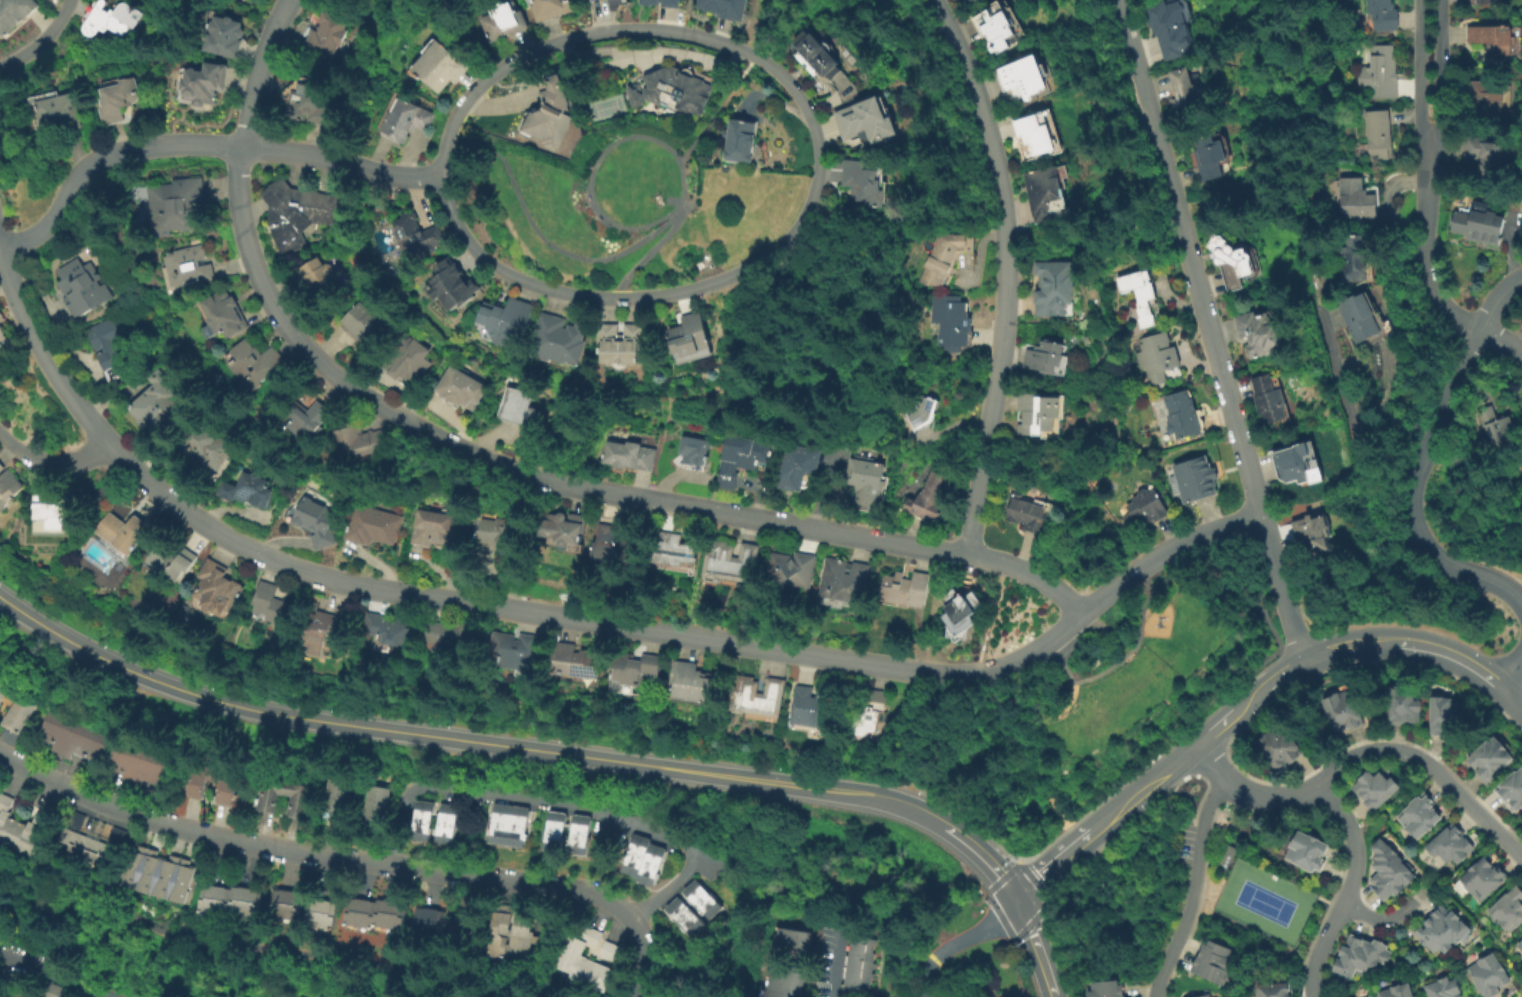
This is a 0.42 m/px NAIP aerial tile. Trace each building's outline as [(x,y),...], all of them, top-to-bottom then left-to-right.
[(9,35),(0,35),(0,0),(40,0),(43,4),(9,35)] [(86,18),(99,0),(101,0),(103,0),(104,1),(105,0),(112,0),(109,8),(113,11),(116,7),(119,10),(124,3),(126,1),(130,1),(132,1),(146,12),(136,28),(132,26),(125,37),(112,27),(108,32),(104,29),(101,34),(99,35),(93,36),(91,36),(90,35),(88,33),(87,31),(86,29),(86,27),(87,25),(88,24),(86,23),(86,21),(85,19),(86,18)] [(482,11),(491,8),(492,3),(494,3),(498,5),(513,0),(516,10),(519,9),(519,11),(522,11),(528,27),(508,35),(507,33),(501,36),(502,38),(487,44),(474,19),(484,15),(482,11)] [(570,1),(575,0),(578,10),(564,14),(563,13),(554,16),(555,17),(535,23),(523,0),(570,0),(570,1)] [(609,10),(615,10),(615,4),(625,3),(625,0),(608,0),(609,10)] [(641,3),(641,0),(681,0),(681,8),(661,6),(661,3),(652,3),(653,5),(641,3)] [(694,10),(741,20),(745,0),(696,0),(694,10)] [(984,36),(980,38),(969,19),(1002,0),(1023,38),(990,56),(986,48),(987,42),(985,39),(984,38),(984,36)] [(1149,4),(1164,0),(1172,0),(1192,0),(1198,15),(1194,21),(1201,49),(1190,53),(1190,56),(1168,62),(1161,36),(1157,37),(1154,27),(1151,27),(1149,20),(1153,19),(1149,4)] [(1371,15),(1370,0),(1395,0),(1395,3),(1397,3),(1397,9),(1401,9),(1402,30),(1377,31),(1376,15),(1371,15)] [(308,30),(311,31),(314,24),(311,22),(316,10),(346,21),(342,29),(345,30),(337,47),(336,47),(330,62),(301,50),(308,30)] [(206,49),(212,31),(215,32),(216,31),(213,26),(214,21),(219,18),(220,14),(230,16),(232,15),(237,16),(239,19),(247,21),(246,26),(248,30),(247,35),(243,37),(247,37),(241,58),(206,49)] [(1467,44),(1467,27),(1509,27),(1509,30),(1511,30),(1511,46),(1510,46),(1510,56),(1499,56),(1499,58),(1486,58),(1486,43),(1467,44)] [(812,30),(820,39),(823,37),(828,38),(831,40),(834,43),(836,51),(834,54),(842,62),(840,64),(844,69),(833,79),(828,74),(824,76),(822,73),(818,77),(796,53),(800,50),(795,46),(812,30)] [(403,72),(418,54),(416,53),(428,39),(430,41),(431,40),(451,54),(461,63),(462,62),(468,67),(454,83),(450,79),(436,95),(403,72)] [(1360,89),(1361,66),(1372,66),(1373,44),(1398,44),(1398,55),(1401,55),(1399,71),(1402,71),(1401,98),(1374,98),(1374,89),(1360,89)] [(1021,102),(1015,88),(1008,91),(1000,70),(1046,54),(1051,66),(1055,63),(1059,74),(1055,75),(1059,86),(1047,92),(1047,93),(1042,95),(1042,97),(1042,99),(1040,101),(1036,102),(1033,102),(1031,99),(1021,102)] [(231,64),(227,90),(219,89),(219,92),(217,104),(206,103),(205,107),(193,105),(194,100),(185,98),(186,90),(184,89),(186,79),(189,79),(192,67),(209,69),(211,60),(231,64)] [(1195,66),(1200,84),(1203,83),(1207,99),(1200,101),(1203,112),(1187,116),(1185,109),(1179,111),(1176,99),(1181,98),(1173,71),(1195,66)] [(645,101),(644,102),(644,105),(630,109),(623,88),(638,84),(641,93),(641,90),(645,88),(640,77),(664,68),(668,70),(668,69),(671,70),(672,67),(680,70),(684,68),(687,69),(689,69),(691,72),(692,73),(692,75),(692,77),(703,81),(703,83),(711,86),(700,117),(687,113),(686,115),(660,105),(659,106),(645,101)] [(536,107),(537,105),(536,102),(540,101),(537,92),(546,88),(543,77),(557,71),(566,103),(562,113),(571,117),(568,123),(569,124),(555,152),(540,145),(541,144),(538,142),(539,140),(532,137),(527,138),(517,133),(517,131),(515,130),(525,111),(536,107)] [(108,124),(103,106),(107,105),(105,97),(107,97),(104,88),(125,82),(124,79),(139,75),(143,95),(139,101),(127,105),(126,122),(108,124)] [(329,126),(287,118),(289,105),(284,104),(286,91),(292,92),(293,83),(306,85),(308,77),(339,84),(329,126)] [(1469,99),(1469,81),(1505,83),(1504,95),(1502,95),(1502,107),(1496,107),(1496,112),(1487,112),(1487,116),(1473,115),(1474,99),(1469,99)] [(76,92),(85,126),(64,131),(63,128),(47,132),(39,101),(76,92)] [(885,95),(893,118),(898,117),(903,134),(874,144),(872,139),(865,142),(862,134),(844,140),(836,114),(885,95)] [(383,137),(384,135),(377,132),(394,98),(397,99),(398,97),(435,115),(426,134),(411,127),(408,133),(406,132),(404,136),(406,137),(402,145),(398,144),(397,146),(389,142),(389,140),(383,137)] [(1011,120),(1026,116),(1025,113),(1033,111),(1034,114),(1047,110),(1048,114),(1051,113),(1060,149),(1058,149),(1059,153),(1044,157),(1043,156),(1040,157),(1040,159),(1034,160),(1034,159),(1023,161),(1011,120)] [(1368,112),(1396,110),(1399,158),(1393,158),(1393,160),(1374,160),(1374,154),(1372,154),(1371,139),(1370,139),(1368,112)] [(749,155),(750,156),(749,163),(747,164),(733,162),(733,163),(724,162),(724,161),(723,161),(721,159),(722,153),(723,152),(725,139),(724,139),(721,136),(722,132),(724,130),(725,130),(726,120),(730,121),(731,118),(739,120),(740,119),(745,119),(747,121),(756,122),(755,136),(752,136),(752,137),(751,136),(751,138),(752,139),(752,145),(751,147),(753,147),(752,155),(749,155)] [(1193,151),(1196,150),(1193,141),(1221,134),(1223,141),(1230,139),(1236,161),(1228,163),(1230,174),(1202,182),(1193,151)] [(1464,158),(1466,136),(1488,138),(1488,144),(1504,146),(1501,182),(1480,180),(1481,166),(1478,166),(1479,159),(1464,158)] [(847,159),(850,160),(850,157),(886,161),(884,183),(887,183),(886,203),(883,206),(883,210),(854,207),(855,193),(854,193),(855,188),(845,187),(847,159)] [(1052,218),(1053,221),(1034,225),(1033,217),(1031,217),(1022,173),(1053,166),(1053,168),(1062,166),(1065,178),(1061,179),(1063,189),(1061,190),(1065,208),(1065,216),(1052,218)] [(208,201),(195,202),(196,208),(202,208),(202,210),(203,210),(204,227),(203,227),(204,228),(199,228),(199,230),(184,231),(184,230),(174,231),(175,236),(158,237),(158,229),(154,230),(153,215),(155,215),(152,185),(177,182),(177,179),(206,176),(208,201)] [(1343,218),(1342,177),(1367,177),(1367,190),(1372,190),(1373,194),(1384,194),(1384,219),(1343,218)] [(258,195),(281,178),(289,189),(316,192),(316,193),(343,197),(340,227),(311,224),(300,233),(305,246),(280,258),(265,222),(266,206),(258,195)] [(659,205),(655,198),(659,195),(664,203),(659,205)] [(1471,211),(1472,211),(1474,202),(1489,205),(1487,212),(1497,214),(1496,217),(1505,219),(1499,247),(1465,240),(1466,236),(1450,232),(1455,211),(1470,215),(1471,211)] [(437,225),(444,243),(403,259),(399,249),(397,250),(388,223),(399,218),(398,215),(411,210),(412,214),(414,213),(416,220),(415,221),(419,232),(437,225)] [(929,285),(921,281),(926,266),(925,266),(930,255),(931,255),(936,243),(935,243),(939,232),(955,232),(955,234),(968,233),(967,232),(976,232),(975,250),(965,251),(960,261),(958,260),(955,266),(958,267),(952,281),(950,284),(945,284),(944,285),(929,285)] [(1224,245),(1238,241),(1240,241),(1253,248),(1255,250),(1261,272),(1261,274),(1260,276),(1258,279),(1252,281),(1252,282),(1250,283),(1241,285),(1242,289),(1226,294),(1219,266),(1216,266),(1214,265),(1213,263),(1213,261),(1213,259),(1210,259),(1209,256),(1210,255),(1210,251),(1208,251),(1207,250),(1206,248),(1205,247),(1205,246),(1212,235),(1216,237),(1218,236),(1220,237),(1220,238),(1221,240),(1225,243),(1224,245)] [(1341,282),(1339,266),(1346,266),(1345,256),(1339,257),(1338,247),(1346,247),(1346,237),(1362,236),(1363,246),(1366,249),(1366,254),(1364,256),(1364,264),(1366,266),(1367,271),(1365,273),(1365,276),(1364,276),(1364,281),(1341,282)] [(170,252),(207,243),(209,255),(208,258),(209,264),(214,263),(218,279),(185,287),(186,292),(172,295),(166,267),(170,266),(168,256),(171,255),(170,252)] [(449,251),(467,270),(465,273),(468,277),(473,274),(476,278),(479,276),(483,281),(482,283),(483,284),(458,304),(456,302),(446,308),(435,294),(430,297),(423,288),(431,283),(427,277),(436,270),(430,263),(449,251)] [(286,275),(319,255),(324,264),(327,263),(330,264),(333,268),(332,272),(336,280),(314,292),(308,283),(295,291),(286,275)] [(62,270),(83,257),(89,266),(96,261),(106,278),(102,281),(105,285),(108,283),(118,297),(82,320),(68,298),(72,295),(70,293),(63,283),(68,279),(62,270)] [(1039,317),(1038,302),(1040,302),(1039,292),(1041,292),(1041,278),(1040,277),(1040,263),(1081,264),(1081,275),(1083,275),(1084,297),(1082,297),(1082,306),(1074,306),(1075,312),(1072,312),(1072,317),(1039,317)] [(1144,316),(1146,315),(1143,306),(1145,306),(1143,300),(1144,300),(1141,288),(1127,291),(1123,276),(1148,269),(1148,270),(1157,268),(1158,275),(1157,275),(1157,277),(1155,277),(1156,281),(1160,279),(1161,285),(1165,292),(1165,295),(1155,299),(1157,303),(1160,302),(1162,311),(1161,312),(1161,315),(1163,315),(1165,322),(1148,327),(1144,316)] [(234,297),(237,295),(254,327),(235,338),(231,331),(225,334),(224,333),(214,339),(207,328),(214,325),(202,305),(206,303),(205,302),(216,296),(215,294),(228,287),(234,297)] [(933,321),(932,293),(963,293),(963,299),(970,299),(970,310),(972,310),(972,315),(975,315),(975,343),(965,349),(964,350),(950,350),(950,347),(946,347),(946,344),(940,344),(940,333),(941,333),(940,331),(940,321),(933,321)] [(473,324),(479,306),(481,306),(483,301),(496,305),(497,302),(505,305),(510,296),(534,304),(514,348),(512,347),(511,349),(491,343),(491,342),(480,339),(476,328),(476,325),(473,324)] [(1360,344),(1345,303),(1354,299),(1355,301),(1367,297),(1367,299),(1376,296),(1386,317),(1381,319),(1387,333),(1360,344)] [(361,301),(371,311),(373,310),(386,323),(384,325),(390,331),(371,350),(359,338),(355,343),(335,323),(361,301)] [(12,342),(0,349),(0,306),(1,308),(2,308),(7,320),(3,322),(12,338),(11,339),(12,342)] [(669,327),(685,323),(682,314),(702,309),(713,345),(685,353),(684,348),(676,350),(669,327)] [(1248,346),(1250,346),(1250,344),(1253,342),(1251,334),(1243,337),(1237,316),(1259,310),(1260,313),(1273,310),(1274,313),(1276,314),(1278,321),(1284,320),(1290,342),(1280,345),(1281,350),(1277,351),(1275,353),(1274,355),(1269,356),(1268,355),(1262,356),(1261,358),(1257,359),(1257,358),(1253,358),(1253,356),(1251,356),(1248,346)] [(542,312),(567,318),(564,326),(567,327),(568,323),(575,325),(576,320),(587,323),(583,339),(586,340),(576,366),(563,363),(563,364),(530,354),(542,312)] [(113,381),(100,353),(107,351),(106,349),(101,351),(91,329),(116,316),(127,339),(122,342),(122,343),(127,341),(141,367),(126,374),(127,376),(119,380),(118,378),(113,381)] [(602,361),(602,343),(598,343),(598,322),(618,323),(619,333),(625,333),(625,323),(645,322),(645,347),(641,347),(640,362),(629,362),(627,366),(624,367),(620,368),(617,366),(615,363),(614,361),(611,363),(607,363),(605,363),(602,361)] [(395,378),(391,382),(382,375),(384,372),(377,367),(402,332),(428,352),(422,359),(430,364),(415,384),(410,381),(409,382),(404,378),(401,382),(395,378)] [(1144,370),(1139,371),(1134,353),(1141,352),(1137,339),(1166,332),(1169,343),(1168,343),(1169,348),(1174,347),(1182,378),(1149,387),(1144,370)] [(249,384),(232,363),(240,357),(234,351),(250,337),(259,348),(260,347),(266,354),(277,345),(292,363),(269,382),(270,384),(256,396),(247,385),(249,384)] [(1026,366),(1029,347),(1038,348),(1038,342),(1045,344),(1047,337),(1070,341),(1069,349),(1070,349),(1070,354),(1072,354),(1068,373),(1026,366)] [(455,407),(454,410),(435,399),(437,397),(428,393),(445,366),(482,388),(476,399),(479,400),(471,413),(462,408),(461,410),(455,407)] [(131,407),(156,385),(150,377),(161,368),(196,410),(162,440),(152,428),(149,431),(132,412),(133,411),(131,407)] [(1263,427),(1259,413),(1257,414),(1252,396),(1254,396),(1250,379),(1268,374),(1269,378),(1274,377),(1277,379),(1283,405),(1285,405),(1290,423),(1281,425),(1280,422),(1263,427)] [(522,421),(521,423),(519,424),(498,418),(497,417),(497,415),(507,385),(532,392),(528,405),(541,408),(539,413),(537,414),(536,414),(535,415),(533,415),(531,414),(528,416),(524,415),(522,421)] [(1191,398),(1194,412),(1199,411),(1201,413),(1201,414),(1201,417),(1199,417),(1199,420),(1202,422),(1203,424),(1203,426),(1202,430),(1203,433),(1200,433),(1200,434),(1173,442),(1172,436),(1171,436),(1166,433),(1165,429),(1167,424),(1165,417),(1168,416),(1166,409),(1165,410),(1162,398),(1189,390),(1190,393),(1191,394),(1191,396),(1191,398)] [(1020,433),(1019,422),(1027,422),(1026,409),(1020,409),(1020,391),(1041,391),(1040,395),(1054,395),(1054,393),(1069,393),(1069,416),(1062,416),(1062,437),(1044,437),(1043,434),(1020,433)] [(907,410),(913,407),(915,399),(923,401),(925,395),(941,398),(935,419),(933,422),(919,429),(907,410)] [(287,421),(301,403),(312,412),(322,399),(337,411),(326,425),(330,428),(322,437),(313,430),(307,437),(287,421)] [(1476,409),(1492,404),(1496,418),(1508,414),(1512,427),(1505,429),(1508,438),(1503,440),(1505,448),(1493,452),(1488,437),(1485,438),(1476,409)] [(363,418),(366,432),(363,433),(363,434),(371,432),(371,430),(375,429),(376,431),(385,429),(387,434),(394,433),(396,441),(393,442),(394,444),(391,445),(392,447),(387,448),(388,454),(378,456),(377,454),(368,456),(368,453),(362,455),(361,450),(350,452),(344,449),(340,430),(345,429),(344,423),(347,419),(360,416),(362,418),(363,418)] [(222,471),(204,461),(205,459),(194,452),(191,454),(186,451),(183,444),(196,423),(208,430),(208,429),(231,442),(230,445),(236,447),(222,471)] [(683,465),(685,455),(680,454),(683,434),(711,440),(705,471),(684,468),(684,465),(683,465)] [(716,489),(720,463),(717,462),(723,436),(770,444),(767,465),(766,465),(764,472),(754,470),(754,471),(734,468),(733,473),(737,474),(734,491),(716,489)] [(627,466),(626,468),(613,466),(613,463),(603,462),(606,439),(626,443),(627,440),(642,443),(641,445),(656,448),(652,471),(635,467),(627,466)] [(1282,452),(1303,446),(1303,444),(1322,439),(1326,452),(1318,454),(1322,467),(1333,465),(1338,479),(1320,484),(1319,482),(1309,484),(1307,480),(1297,483),(1289,477),(1282,452)] [(811,474),(810,482),(805,481),(803,490),(796,489),(796,491),(785,489),(785,487),(779,486),(787,442),(822,449),(819,470),(815,470),(814,474),(811,474)] [(1514,458),(1521,453),(1521,470),(1514,458)] [(1175,466),(1210,455),(1212,464),(1214,464),(1215,469),(1218,468),(1221,480),(1217,481),(1219,487),(1218,487),(1220,495),(1186,505),(1175,466)] [(877,511),(858,508),(859,504),(856,503),(858,493),(855,492),(856,486),(846,484),(850,457),(888,463),(887,476),(890,476),(884,506),(878,506),(877,511)] [(7,498),(0,505),(0,459),(8,467),(4,472),(5,474),(11,468),(18,475),(17,476),(28,487),(12,503),(7,498)] [(932,468),(955,477),(944,506),(946,506),(938,524),(904,510),(910,495),(918,498),(921,491),(923,492),(932,468)] [(270,509),(254,503),(250,501),(250,503),(241,500),(239,501),(223,494),(227,481),(242,486),(247,471),(255,474),(256,473),(258,472),(262,473),(264,476),(263,477),(273,481),(270,488),(278,491),(270,509)] [(1519,476),(1521,481),(1521,485),(1513,491),(1507,483),(1519,476)] [(1120,518),(1127,514),(1124,508),(1131,503),(1130,501),(1136,497),(1136,494),(1142,490),(1145,491),(1147,494),(1153,491),(1167,515),(1154,523),(1153,521),(1149,523),(1149,524),(1138,530),(1136,527),(1128,531),(1120,518)] [(36,495),(56,494),(56,501),(62,501),(62,498),(76,498),(76,524),(72,525),(72,535),(36,535),(36,495)] [(318,551),(312,535),(318,533),(303,526),(303,527),(297,524),(296,522),(294,521),(306,495),(316,499),(316,501),(338,512),(333,529),(338,544),(318,551)] [(1012,498),(1014,498),(1015,496),(1036,502),(1037,498),(1055,504),(1046,535),(1024,529),(1025,523),(1006,519),(1012,498)] [(348,540),(356,503),(405,516),(399,546),(376,540),(375,546),(369,544),(369,545),(348,540)] [(458,517),(453,545),(437,542),(436,547),(417,543),(423,510),(458,517)] [(586,514),(580,553),(569,551),(570,546),(543,542),(544,536),(537,535),(539,517),(548,518),(549,512),(567,515),(567,511),(586,514)] [(98,531),(113,512),(130,524),(137,514),(157,529),(136,557),(118,543),(116,545),(98,531)] [(1320,541),(1314,543),(1313,539),(1302,542),(1296,521),(1313,517),(1313,515),(1319,513),(1321,519),(1334,515),(1340,535),(1336,536),(1340,548),(1324,553),(1323,548),(1320,549),(1319,543),(1321,542),(1320,541)] [(476,542),(479,530),(482,518),(495,521),(496,518),(509,520),(509,522),(520,524),(516,547),(503,544),(503,543),(499,542),(499,546),(476,542)] [(591,558),(593,542),(598,542),(601,523),(617,526),(616,533),(626,535),(625,540),(638,542),(634,565),(591,558)] [(647,561),(650,547),(653,548),(656,530),(682,534),(681,542),(698,545),(696,557),(699,558),(696,575),(685,574),(686,572),(649,566),(650,562),(647,561)] [(148,560),(149,558),(162,539),(182,553),(186,546),(201,556),(198,562),(199,563),(192,573),(189,572),(181,582),(148,560)] [(704,550),(709,551),(711,539),(727,541),(727,544),(732,544),(730,555),(738,556),(740,541),(758,544),(752,582),(715,577),(715,578),(703,576),(703,574),(699,574),(704,550)] [(770,551),(792,555),(794,551),(818,555),(813,588),(765,580),(770,551)] [(819,596),(825,556),(847,560),(846,565),(851,566),(852,561),(870,564),(864,603),(819,596)] [(236,614),(232,612),(229,618),(207,605),(209,601),(198,595),(206,580),(201,576),(211,557),(233,569),(229,577),(236,581),(237,580),(247,585),(246,587),(248,588),(236,614)] [(885,575),(897,576),(897,570),(904,571),(903,577),(914,579),(915,571),(931,573),(927,608),(909,604),(908,608),(881,602),(885,575)] [(289,626),(270,620),(271,616),(266,614),(265,616),(256,612),(258,605),(255,604),(262,580),(281,586),(278,597),(296,603),(289,626)] [(945,640),(946,628),(939,619),(945,614),(941,608),(944,606),(939,599),(952,590),(955,597),(958,596),(961,599),(972,592),(982,606),(973,612),(975,614),(969,618),(974,624),(967,632),(965,642),(959,642),(954,645),(951,641),(945,640)] [(305,652),(313,623),(318,624),(322,612),(353,620),(348,639),(333,635),(332,640),(328,642),(324,657),(305,652)] [(411,618),(410,627),(419,629),(417,639),(413,639),(412,646),(408,646),(407,648),(387,644),(388,642),(384,642),(384,639),(383,639),(383,635),(368,633),(370,612),(391,616),(391,621),(399,623),(400,617),(411,618)] [(452,622),(470,625),(467,645),(454,643),(453,653),(439,651),(441,644),(424,642),(427,620),(444,623),(444,621),(452,622)] [(514,634),(513,639),(517,640),(518,632),(536,635),(530,671),(484,664),(491,630),(514,634)] [(544,675),(552,642),(575,646),(575,649),(587,651),(587,653),(602,655),(598,684),(595,684),(591,687),(586,686),(581,681),(544,675)] [(604,667),(607,653),(623,655),(623,652),(633,654),(633,657),(639,658),(640,653),(658,656),(654,678),(650,693),(638,691),(639,686),(634,686),(632,693),(607,690),(608,667),(604,667)] [(665,684),(671,659),(696,663),(694,669),(698,670),(698,671),(712,673),(708,700),(702,699),(701,703),(697,702),(696,703),(662,697),(665,684)] [(740,711),(740,713),(728,711),(728,709),(726,709),(728,698),(726,698),(728,685),(733,686),(736,674),(753,676),(753,680),(756,680),(755,691),(762,693),(765,676),(784,680),(775,717),(774,722),(742,717),(743,712),(740,711)] [(11,683),(0,676),(0,701),(11,683)] [(795,684),(813,687),(811,697),(814,697),(815,690),(821,691),(821,695),(824,695),(824,691),(831,692),(826,728),(789,723),(788,720),(788,712),(788,711),(790,700),(795,684)] [(1387,719),(1387,685),(1402,685),(1402,690),(1413,690),(1413,699),(1420,699),(1420,711),(1418,711),(1418,721),(1406,721),(1405,724),(1389,724),(1389,718),(1387,719)] [(1331,693),(1351,687),(1364,726),(1348,731),(1345,724),(1343,725),(1344,727),(1332,731),(1329,721),(1327,722),(1319,699),(1332,694),(1331,693)] [(874,733),(865,732),(856,739),(846,738),(848,728),(847,727),(849,713),(852,710),(862,711),(863,705),(866,706),(868,689),(886,691),(883,711),(886,712),(884,723),(875,722),(874,733)] [(16,692),(0,720),(0,723),(19,734),(36,704),(16,692)] [(1429,726),(1429,696),(1443,696),(1443,697),(1451,698),(1451,702),(1460,702),(1460,709),(1463,709),(1462,722),(1455,721),(1455,726),(1444,726),(1444,736),(1430,735),(1430,726),(1429,726)] [(54,710),(70,716),(68,724),(74,727),(77,719),(116,736),(105,764),(77,753),(74,760),(70,758),(70,757),(56,751),(59,746),(43,739),(54,710)] [(1277,725),(1282,731),(1285,731),(1288,737),(1290,736),(1298,746),(1302,752),(1289,764),(1287,761),(1275,771),(1254,743),(1261,737),(1260,736),(1267,730),(1268,731),(1277,725)] [(1514,759),(1486,784),(1475,770),(1479,767),(1478,766),(1475,768),(1466,758),(1472,753),(1471,753),(1486,740),(1487,741),(1493,735),(1499,743),(1500,742),(1506,748),(1504,749),(1514,759)] [(120,740),(134,745),(133,752),(142,755),(143,747),(184,761),(174,790),(147,781),(144,789),(139,787),(140,785),(126,780),(128,776),(110,770),(120,740)] [(236,804),(220,801),(224,783),(211,779),(207,799),(191,795),(199,761),(243,771),(236,804)] [(1516,771),(1521,766),(1521,807),(1516,812),(1507,802),(1510,799),(1509,798),(1504,802),(1493,790),(1498,786),(1497,784),(1515,770),(1516,771)] [(1350,787),(1358,780),(1356,778),(1365,770),(1367,772),(1368,771),(1373,776),(1378,771),(1386,780),(1390,777),(1399,787),(1374,810),(1372,807),(1369,809),(1363,803),(1365,801),(1357,792),(1356,793),(1350,787)] [(310,815),(309,815),(308,819),(293,816),(294,813),(292,812),(295,795),(284,793),(282,810),(278,810),(278,814),(263,811),(264,807),(262,807),(263,805),(258,804),(259,796),(264,797),(267,775),(315,784),(312,806),(316,807),(315,814),(311,813),(310,815)] [(323,816),(346,816),(347,779),(323,778),(323,816)] [(364,823),(386,823),(387,786),(365,786),(364,823)] [(1395,817),(1409,805),(1408,803),(1416,796),(1417,797),(1423,791),(1435,803),(1430,808),(1431,809),(1433,808),(1441,817),(1417,840),(1395,817)] [(42,839),(34,836),(43,812),(32,808),(26,824),(6,816),(13,798),(0,793),(0,843),(35,857),(42,839)] [(413,798),(433,800),(432,811),(438,812),(439,802),(457,804),(452,843),(435,841),(436,833),(428,832),(427,840),(409,837),(413,798)] [(491,802),(533,808),(527,847),(485,841),(491,802)] [(547,809),(567,812),(565,822),(572,823),(573,813),(590,815),(586,854),(568,852),(569,844),(562,843),(561,851),(542,849),(547,809)] [(84,831),(111,842),(118,825),(132,830),(121,860),(111,856),(107,865),(99,861),(99,862),(73,852),(75,846),(64,842),(76,810),(90,815),(84,831)] [(1424,847),(1453,821),(1465,833),(1462,835),(1465,838),(1466,837),(1475,847),(1466,854),(1467,856),(1458,863),(1457,862),(1456,863),(1452,858),(1446,863),(1437,854),(1433,857),(1424,847)] [(1284,859),(1289,847),(1286,846),(1289,841),(1291,842),(1296,830),(1328,844),(1323,856),(1320,855),(1319,857),(1325,860),(1319,875),(1311,871),(1310,872),(1300,868),(1300,866),(1284,859)] [(620,870),(636,875),(634,880),(652,886),(664,847),(648,842),(649,837),(632,832),(620,870)] [(1401,861),(1404,865),(1407,862),(1415,869),(1412,872),(1416,876),(1413,879),(1413,880),(1410,883),(1408,883),(1403,889),(1402,891),(1400,893),(1398,893),(1396,896),(1392,893),(1384,902),(1371,890),(1374,886),(1368,880),(1377,871),(1371,865),(1375,860),(1371,856),(1375,852),(1370,847),(1380,837),(1388,846),(1389,845),(1398,853),(1397,854),(1402,860),(1401,861)] [(190,902),(123,883),(127,869),(128,869),(135,846),(141,848),(142,843),(162,849),(161,854),(173,858),(174,853),(195,859),(193,864),(200,866),(190,902)] [(1459,879),(1484,855),(1492,865),(1490,867),(1492,868),(1494,866),(1497,869),(1499,867),(1508,877),(1480,903),(1470,894),(1459,879)] [(661,909),(675,895),(683,903),(687,898),(680,891),(693,878),(720,906),(708,919),(702,913),(697,918),(702,924),(689,937),(661,909)] [(207,882),(235,886),(236,883),(265,888),(261,915),(235,911),(235,913),(232,912),(231,914),(227,914),(227,912),(206,909),(206,910),(202,909),(207,882)] [(1516,883),(1521,890),(1521,921),(1510,932),(1508,929),(1505,932),(1486,911),(1516,883)] [(276,886),(308,890),(304,918),(272,913),(276,886)] [(340,927),(309,922),(313,895),(344,900),(340,927)] [(350,896),(381,899),(381,896),(401,899),(401,900),(414,902),(410,928),(382,923),(381,927),(346,923),(350,896)] [(1461,920),(1465,923),(1466,923),(1469,926),(1469,928),(1471,930),(1470,931),(1471,932),(1469,934),(1471,936),(1464,943),(1461,940),(1456,945),(1453,942),(1450,944),(1453,947),(1445,954),(1440,949),(1435,955),(1426,946),(1425,947),(1420,941),(1420,940),(1413,933),(1421,926),(1424,929),(1426,927),(1421,922),(1441,903),(1449,912),(1452,909),(1455,912),(1456,912),(1459,915),(1459,916),(1460,918),(1458,920),(1460,922),(1461,920)] [(418,904),(451,908),(448,936),(415,932),(418,904)] [(455,912),(487,916),(483,942),(452,939),(455,912)] [(489,956),(529,958),(529,943),(538,944),(539,934),(532,933),(533,915),(491,912),(489,956)] [(612,968),(580,956),(585,943),(595,947),(601,932),(585,926),(580,939),(569,935),(557,968),(569,973),(567,978),(603,992),(612,968)] [(774,927),(810,934),(805,961),(769,954),(774,927)] [(1352,978),(1348,976),(1347,981),(1336,977),(1337,973),(1332,971),(1336,958),(1340,959),(1340,956),(1338,955),(1341,945),(1345,946),(1348,936),(1350,936),(1350,934),(1372,941),(1373,940),(1374,940),(1374,939),(1382,941),(1382,943),(1384,943),(1383,944),(1388,946),(1387,950),(1392,952),(1387,965),(1378,962),(1376,969),(1369,967),(1366,977),(1354,973),(1352,978)] [(869,989),(868,996),(838,996),(847,936),(876,939),(874,952),(876,953),(874,963),(876,964),(876,969),(871,969),(872,973),(874,973),(874,979),(872,979),(871,988),(869,989)] [(1190,972),(1192,966),(1191,966),(1201,943),(1205,944),(1207,939),(1234,951),(1230,959),(1233,960),(1222,986),(1190,972)] [(614,963),(619,946),(601,940),(596,957),(614,963)] [(1500,992),(1492,996),(1484,996),(1482,993),(1480,994),(1474,985),(1476,984),(1466,969),(1476,962),(1476,960),(1484,956),(1485,957),(1493,952),(1511,981),(1500,988),(1498,985),(1496,986),(1500,992)] [(800,985),(798,996),(794,996),(757,996),(758,990),(763,991),(767,965),(804,971),(802,986),(800,985)] [(1463,996),(1428,996),(1424,986),(1438,980),(1438,979),(1448,975),(1450,981),(1456,979),(1458,984),(1460,983),(1461,987),(1459,987),(1461,992),(1459,994),(1463,996)] [(1122,984),(1123,996),(1084,996),(1084,991),(1090,991),(1089,982),(1117,980),(1118,984),(1122,984)] [(1291,994),(1291,996),(1256,996),(1255,984),(1288,982),(1289,994),(1291,994)] [(1409,982),(1413,996),(1378,996),(1377,992),(1409,982)]
